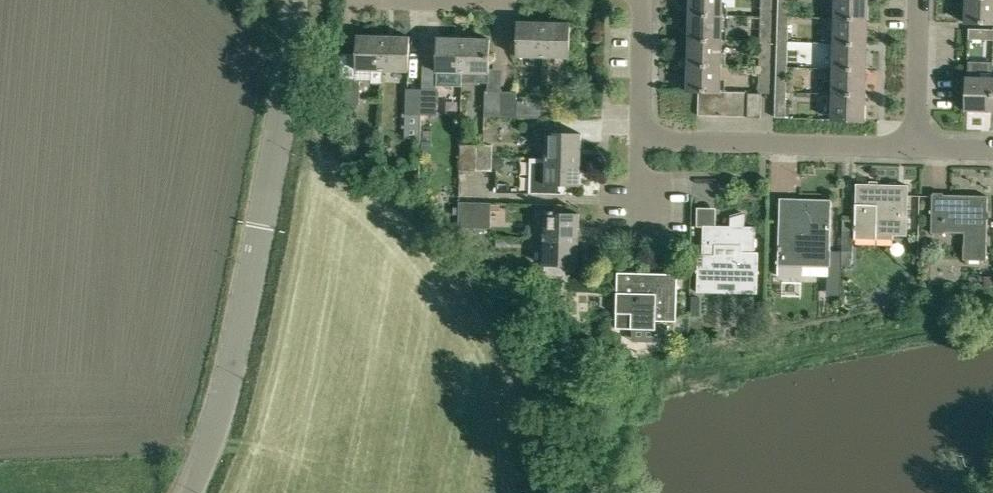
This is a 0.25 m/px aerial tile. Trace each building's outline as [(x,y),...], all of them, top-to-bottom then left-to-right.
[(689,15),(724,15),(725,0),(690,0),(689,15)] [(761,9),(772,9),(772,0),(761,0),(761,9)] [(779,16),(790,17),(791,0),(780,0),(779,16)] [(870,0),(834,0),(834,18),(869,19),(870,0)] [(966,22),(992,23),(992,0),(966,0),(966,22)] [(689,15),(689,40),(724,41),(724,15),(689,15)] [(761,16),(760,34),(771,34),(772,17),(761,16)] [(834,18),(833,44),(868,45),(869,19),(834,18)] [(518,56),(544,57),(545,22),(519,21),(518,56)] [(572,23),(545,22),(544,57),(571,57),(572,23)] [(779,25),(778,42),(789,42),(790,25),(779,25)] [(969,29),(969,39),(986,40),(986,29),(969,29)] [(357,69),(383,70),(384,36),(358,35),(357,69)] [(410,37),(384,36),(383,70),(409,71),(410,37)] [(462,81),(463,72),(464,38),(438,38),(437,71),(437,85),(462,86),(462,81)] [(490,39),(464,38),(463,72),(462,81),(489,82),(489,73),(490,39)] [(689,40),(688,65),(723,66),(724,41),(689,40)] [(760,42),(760,59),(771,59),(771,42),(760,42)] [(868,70),(868,45),(833,44),(832,69),(868,70)] [(778,50),(777,67),(789,68),(789,51),(778,50)] [(713,92),(722,92),(723,66),(688,65),(687,91),(700,91),(713,92)] [(760,67),(759,84),(770,85),(770,67),(760,67)] [(832,69),(831,94),(867,95),(868,70),(832,69)] [(777,76),(777,93),(788,93),(788,76),(777,76)] [(991,110),(992,77),(968,76),(967,110),(991,110)] [(362,80),(357,79),(346,79),(345,105),(362,105),(362,80)] [(407,114),(422,114),(423,89),(408,89),(407,114)] [(423,89),(422,114),(438,115),(439,90),(423,89)] [(485,116),(501,117),(502,91),(485,91),(485,116)] [(517,117),(517,101),(518,91),(502,91),(501,117),(517,117)] [(700,116),(712,116),(713,92),(700,91),(700,116)] [(712,116),(724,116),(725,92),(722,92),(713,92),(712,116)] [(725,92),(724,116),(736,117),(737,92),(725,92)] [(736,117),(748,117),(749,93),(737,92),(736,117)] [(749,93),(748,117),(762,117),(763,93),(749,93)] [(831,120),(866,121),(867,95),(831,94),(831,120)] [(517,101),(517,117),(542,118),(543,102),(517,101)] [(776,101),(776,118),(787,118),(787,108),(788,101),(776,101)] [(548,132),(548,158),(581,159),(582,133),(548,132)] [(423,142),(423,154),(433,154),(433,142),(423,142)] [(460,170),(475,170),(476,146),(461,145),(460,170)] [(492,146),(476,146),(475,170),(491,171),(492,146)] [(581,159),(548,158),(530,157),(530,192),(565,193),(565,184),(581,185),(581,159)] [(908,235),(909,185),(857,184),(856,239),(879,239),(879,234),(908,235)] [(988,260),(989,195),(933,194),(933,233),(965,233),(965,259),(988,260)] [(780,198),(779,265),(802,266),(818,266),(830,266),(829,277),(827,277),(827,280),(841,280),(841,251),(831,251),(831,249),(832,199),(780,198)] [(459,228),(475,228),(475,203),(460,203),(459,228)] [(491,203),(475,203),(475,228),(490,228),(491,203)] [(546,213),(545,239),(579,240),(580,214),(546,213)] [(758,288),(757,293),(759,293),(759,251),(756,251),(756,226),(746,225),(746,213),(745,213),(745,215),(733,218),(733,225),(704,225),(704,254),(700,254),(699,292),(700,292),(700,287),(717,288),(717,281),(741,282),(741,288),(758,288)] [(578,266),(579,240),(545,239),(545,265),(578,266)] [(678,322),(679,274),(618,272),(617,328),(633,328),(633,324),(658,325),(658,321),(678,322)] [(992,286),(992,276),(984,276),(984,286),(992,286)]
